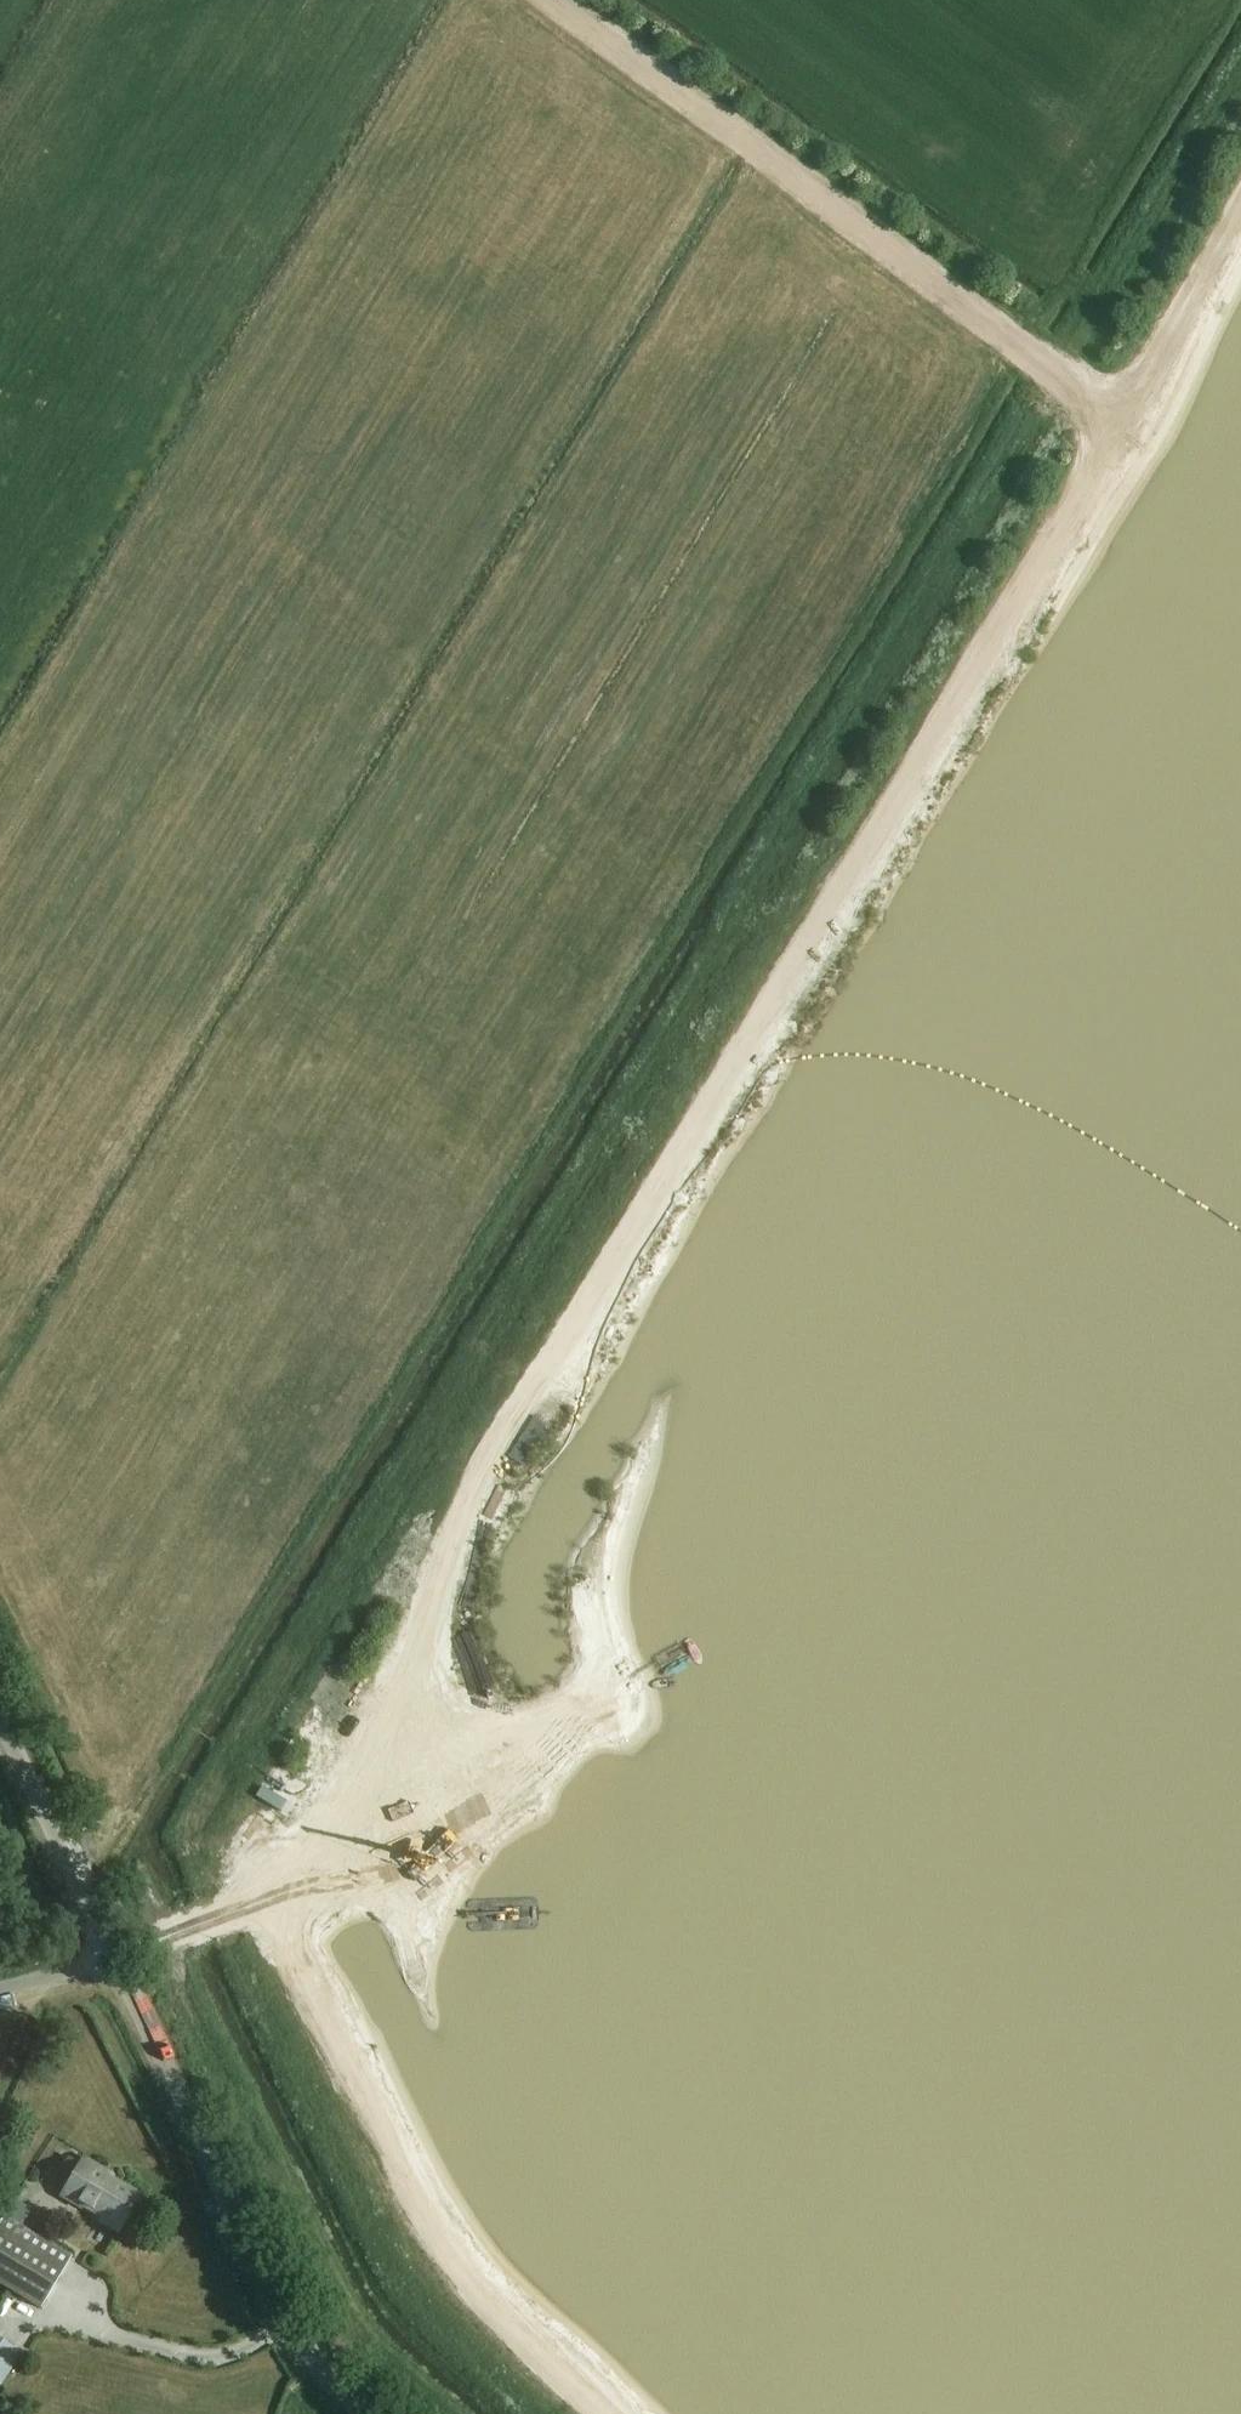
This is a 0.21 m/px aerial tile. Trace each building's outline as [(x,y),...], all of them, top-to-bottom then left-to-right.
[(83,2206),(100,2216),(97,2220),(118,2233),(140,2198),(126,2190),(110,2180),(111,2177),(82,2160),(79,2165),(69,2159),(54,2184),(64,2190),(61,2196),(81,2208),(83,2206)] [(0,2223),(0,2286),(41,2310),(72,2258),(3,2217),(0,2223)] [(21,2355),(0,2340),(0,2386),(21,2355)]
